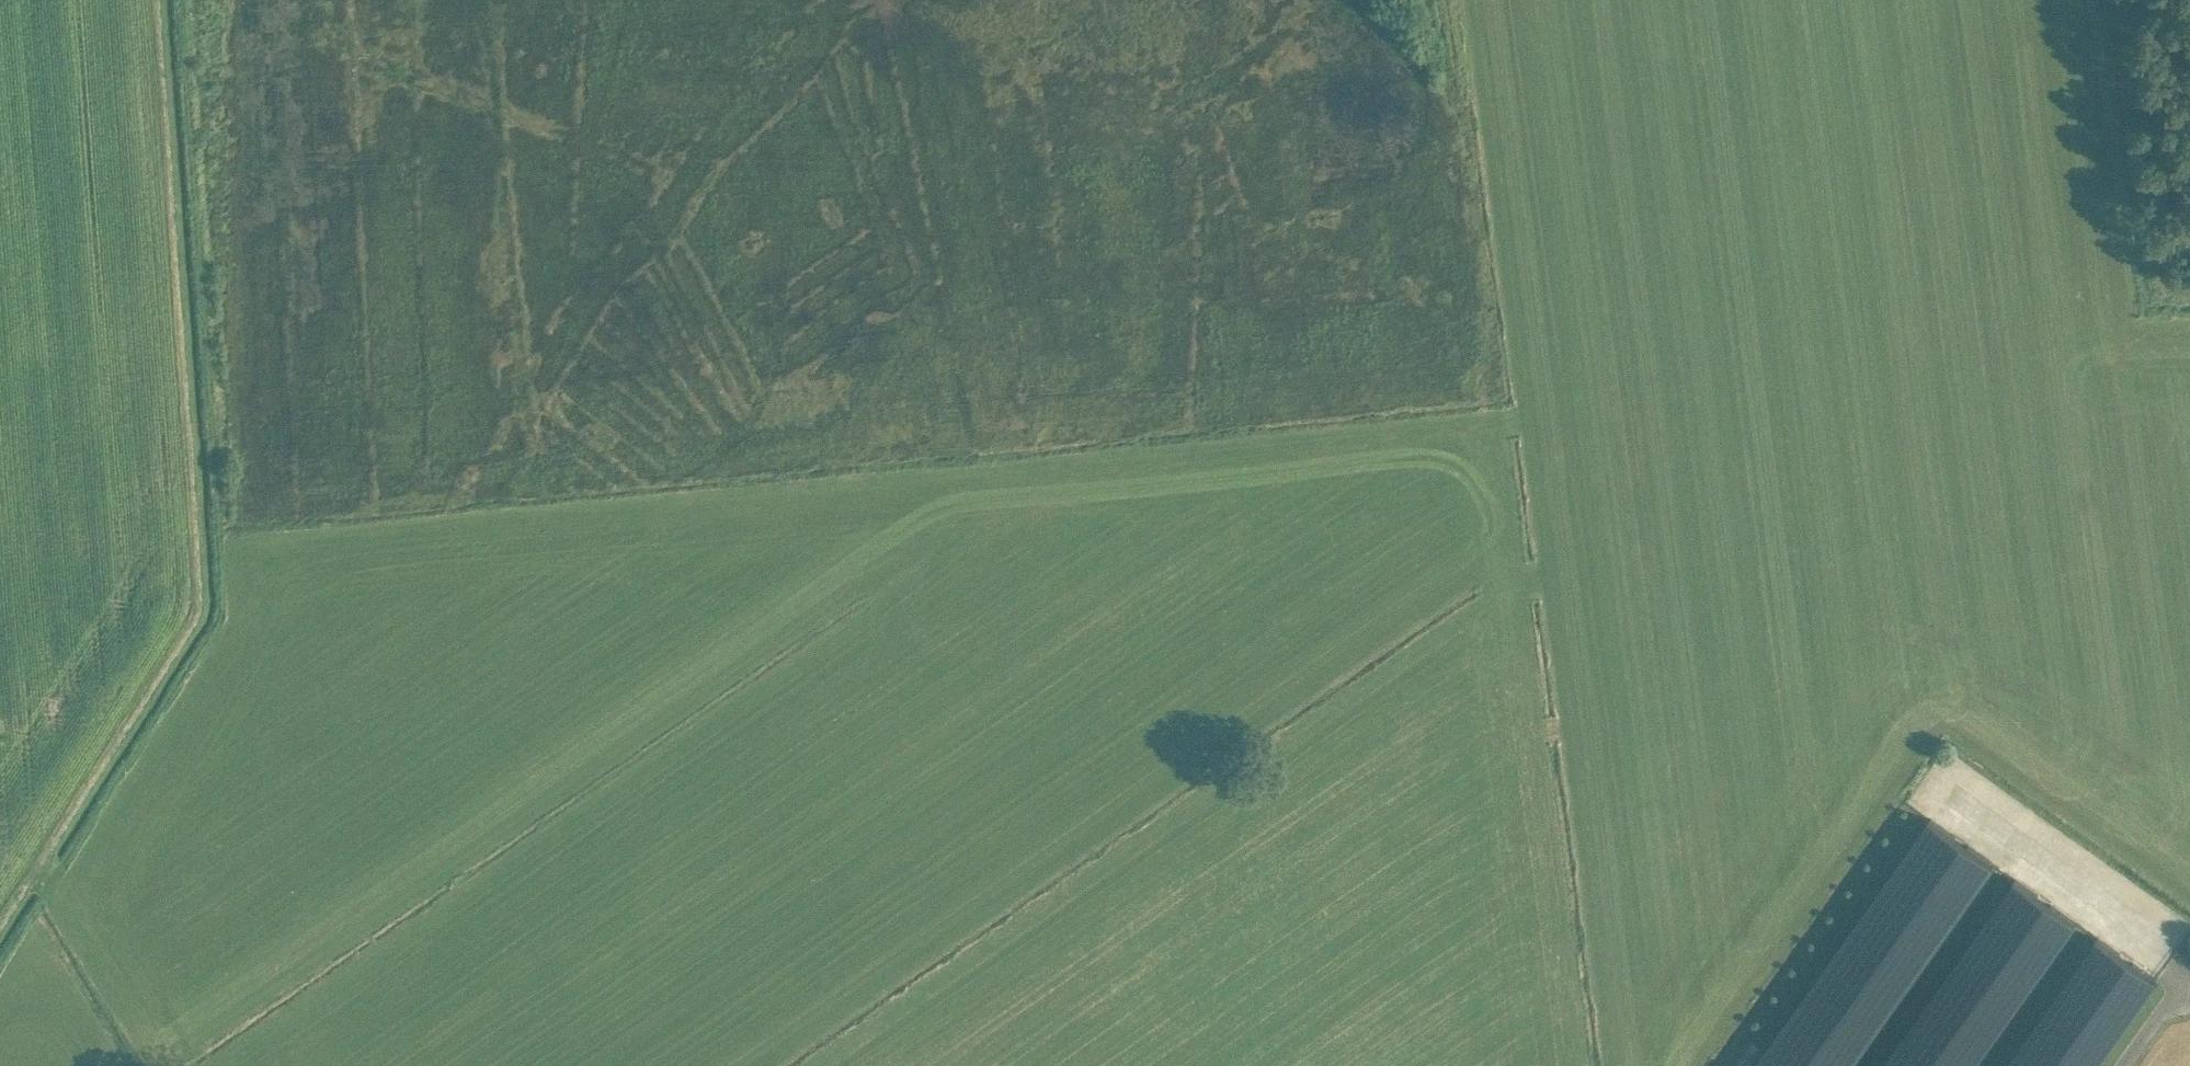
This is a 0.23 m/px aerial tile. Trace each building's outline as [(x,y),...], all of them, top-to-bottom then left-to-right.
[(1992,859),(1931,816),(1753,1065),(1844,1065),(1992,859)] [(2074,918),(2016,877),(1880,1065),(1969,1065),(2074,918)] [(2156,976),(2098,935),(2005,1065),(2092,1065),(2156,976)]
